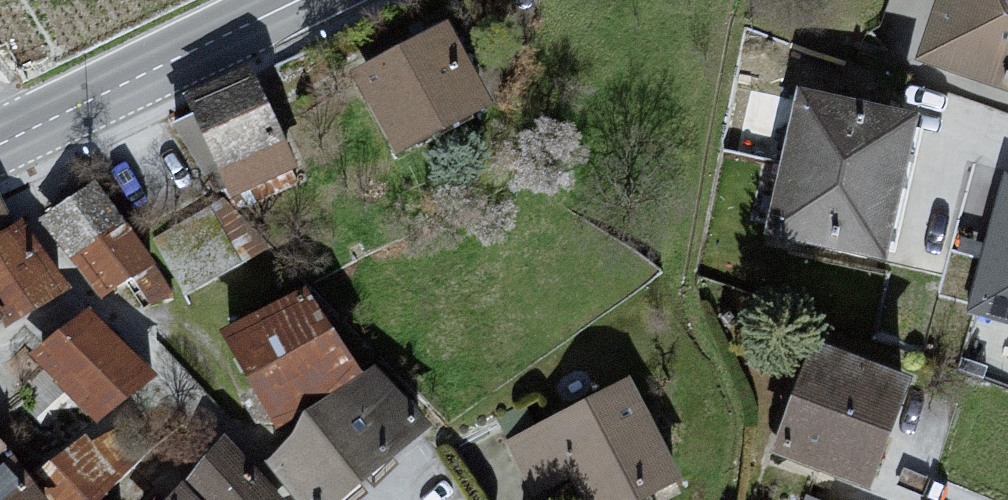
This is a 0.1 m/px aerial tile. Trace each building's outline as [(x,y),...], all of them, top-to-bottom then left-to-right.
[(937,61),(1007,86),(1007,0),(958,0),(937,61)] [(450,9),(358,68),(413,154),(505,96),(450,9)] [(253,76),(182,118),(227,194),(299,152),(253,76)] [(906,110),(791,87),(759,250),(874,272),(906,110)] [(981,153),(939,308),(1007,327),(1007,160),(981,153)] [(103,164),(53,199),(116,290),(166,256),(103,164)] [(75,295),(0,206),(0,317),(3,323),(6,330),(75,295)] [(313,276),(234,326),(295,422),(374,372),(313,276)] [(80,314),(31,358),(88,423),(137,379),(80,314)] [(920,398),(799,356),(766,448),(887,490),(920,398)] [(498,449),(527,499),(622,499),(675,470),(622,378),(498,449)] [(297,447),(339,499),(371,499),(416,464),(362,396),(297,447)] [(0,487),(0,499),(101,499),(51,442),(0,487)] [(183,499),(245,499),(217,469),(183,499)]
